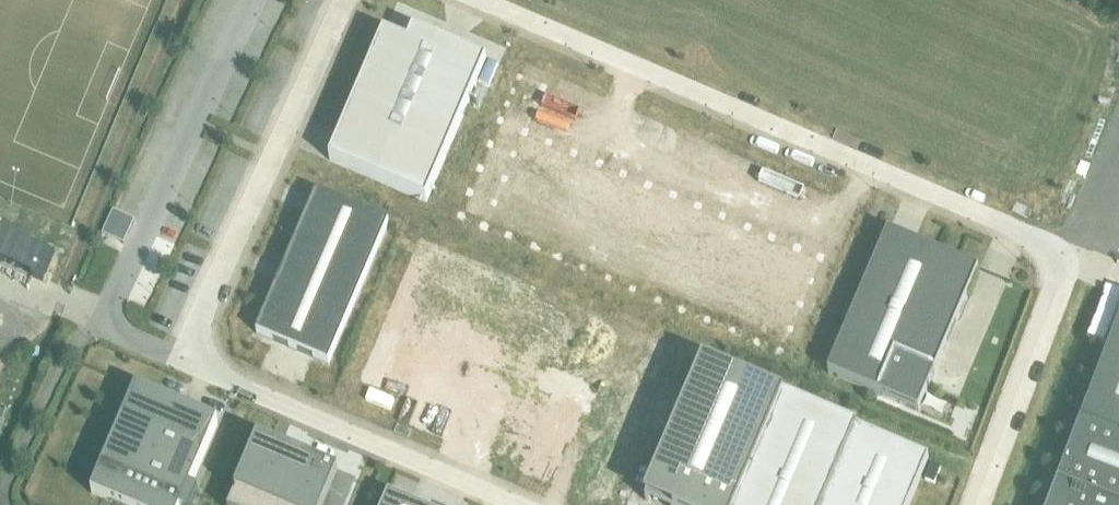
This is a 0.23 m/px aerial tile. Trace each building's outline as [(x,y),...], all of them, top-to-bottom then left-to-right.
[(385,35),(330,162),(427,203),(487,62),(415,31),(409,45),(385,35)] [(5,204),(22,207),(24,195),(7,192),(5,204)] [(317,194),(257,335),(330,366),(390,225),(317,194)] [(888,234),(829,373),(919,411),(978,272),(888,234)] [(1050,504),(1118,504),(1118,324),(1050,504)] [(784,400),(703,365),(646,501),(655,504),(740,504),(784,400)] [(92,495),(117,504),(193,504),(198,491),(192,488),(219,424),(138,389),(92,495)] [(740,504),(908,504),(927,458),(784,400),(740,504)] [(339,476),(259,441),(232,504),(327,504),(339,476)] [(327,504),(348,504),(357,484),(339,476),(327,504)] [(390,496),(386,504),(410,504),(390,496)]
